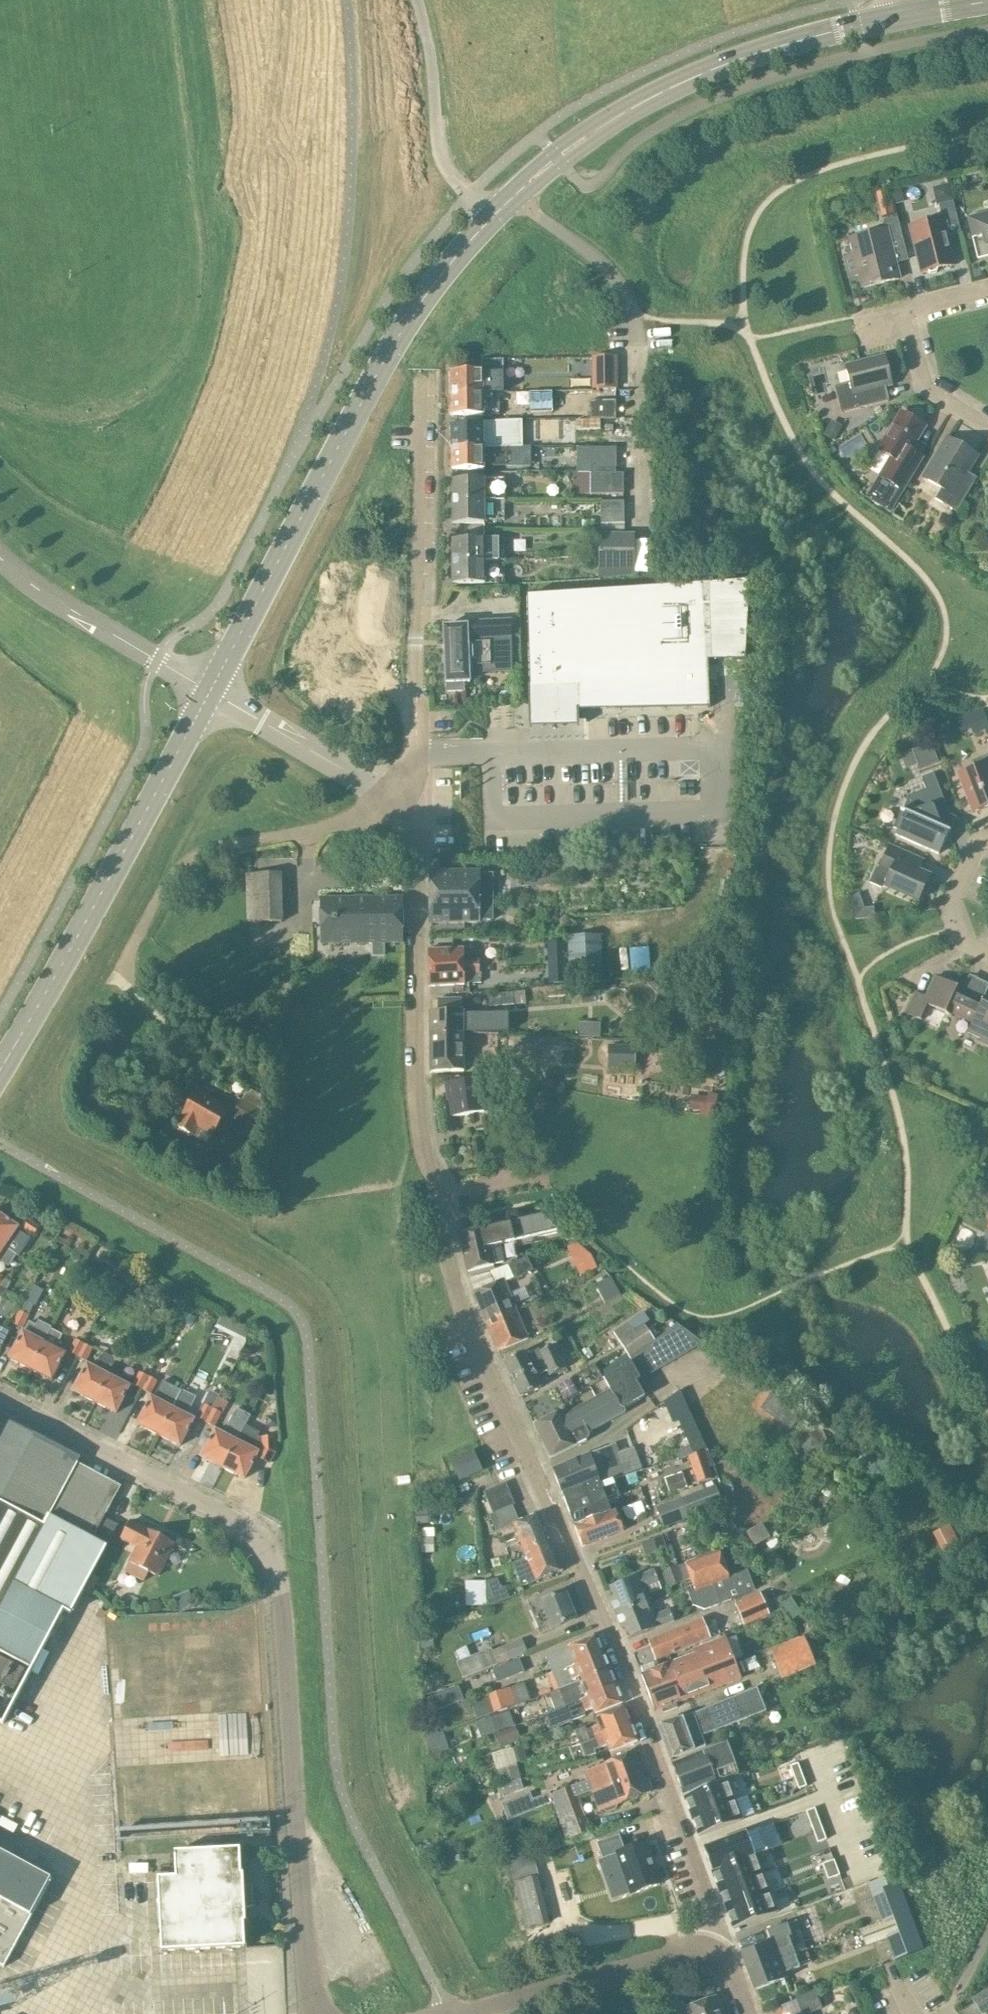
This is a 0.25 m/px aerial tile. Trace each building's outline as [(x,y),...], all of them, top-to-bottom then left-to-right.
[(938,185),(940,198),(953,197),(952,184),(938,185)] [(922,272),(954,264),(946,231),(960,227),(953,200),(939,203),(942,218),(910,226),(922,272)] [(895,214),(893,204),(880,208),(882,217),(895,214)] [(987,256),(987,214),(970,219),(975,237),(973,238),(978,258),(987,256)] [(899,278),(890,242),(903,238),(897,216),(883,220),(885,229),(851,238),(855,253),(845,255),(850,276),(860,274),(863,287),(899,278)] [(841,413),(889,400),(885,386),(892,384),(884,355),(846,365),(850,382),(834,386),(841,413)] [(593,358),(593,388),(615,388),(616,388),(616,358),(593,358)] [(451,370),(451,392),(503,392),(503,359),(483,359),(483,370),(452,370),(451,370)] [(553,391),(530,391),(530,410),(553,410),(553,391)] [(451,392),(451,415),(521,415),(521,392),(503,392),(451,392)] [(591,401),(591,418),(615,418),(615,401),(591,401)] [(902,489),(922,457),(910,450),(924,426),(901,412),(879,450),(891,457),(880,476),(902,489)] [(451,426),(451,446),(484,446),(516,446),(524,446),(524,420),(484,420),(484,424),(451,424),(451,426)] [(823,433),(836,439),(842,427),(830,420),(823,433)] [(957,511),(974,482),(964,476),(977,455),(948,437),(924,477),(941,488),(935,498),(957,511)] [(484,446),(451,446),(451,469),(453,469),(484,469),(484,466),(516,466),(516,446),(484,446)] [(591,465),(615,465),(615,447),(591,447),(591,465)] [(625,494),(625,473),(615,473),(591,473),(591,494),(625,494)] [(452,478),(452,500),(485,500),(504,500),(504,478),(485,478),(453,478),(452,478)] [(485,500),(452,500),(452,523),(453,523),(485,523),(485,519),(504,519),(504,502),(504,500),(485,500)] [(600,523),(623,523),(623,501),(600,501),(600,523)] [(582,518),(582,528),(595,528),(595,518),(582,518)] [(598,554),(598,565),(633,565),(633,536),(598,536),(598,554)] [(452,560),(452,561),(491,560),(508,560),(508,538),(485,538),(452,538),(452,560)] [(491,560),(452,561),(452,582),(452,583),(485,583),(508,583),(508,560),(491,560)] [(665,586),(527,596),(530,688),(530,704),(531,720),(549,720),(578,719),(578,718),(577,709),(583,709),(710,705),(710,696),(709,661),(713,661),(728,661),(735,661),(745,661),(747,661),(751,580),(750,579),(732,580),(711,581),(707,581),(707,582),(665,586)] [(478,622),(479,671),(513,670),(511,621),(478,622)] [(468,671),(479,671),(478,622),(467,622),(467,625),(445,626),(447,684),(447,692),(456,691),(465,691),(464,682),(469,682),(468,671)] [(987,727),(987,723),(983,710),(970,715),(976,731),(987,727)] [(919,765),(920,768),(937,762),(932,749),(915,756),(913,757),(917,766),(919,765)] [(987,805),(987,754),(973,760),(972,763),(973,767),(959,773),(973,810),(987,805)] [(942,827),(934,808),(946,804),(934,772),(921,777),(926,789),(909,795),(903,810),(901,809),(893,827),(896,834),(939,853),(949,830),(942,827)] [(918,900),(929,876),(907,866),(912,855),(890,845),(880,867),(876,869),(870,882),(882,888),(887,886),(918,900)] [(480,922),(479,871),(431,872),(431,922),(480,922)] [(249,920),(285,920),(285,903),(265,903),(265,888),(249,888),(249,920)] [(320,943),(367,942),(372,942),(371,958),(385,958),(385,942),(404,942),(403,897),(320,898),(320,943)] [(569,977),(603,976),(602,934),(568,935),(569,977)] [(626,970),(662,969),(661,946),(625,947),(626,970)] [(463,958),(463,948),(428,950),(430,985),(465,984),(465,982),(481,982),(482,972),(479,972),(479,958),(463,958)] [(567,955),(549,955),(549,984),(567,983),(567,955)] [(964,1018),(972,1022),(968,1031),(980,1037),(979,1040),(987,1044),(987,997),(985,995),(987,988),(987,983),(970,975),(963,989),(961,992),(973,998),(964,1018)] [(961,992),(963,989),(953,984),(954,981),(948,978),(947,981),(935,976),(926,996),(916,991),(906,1012),(922,1019),(928,1005),(951,1015),(952,1012),(964,1018),(973,998),(961,992)] [(524,990),(489,992),(490,1006),(525,1004),(524,990)] [(430,1033),(463,1033),(463,998),(438,998),(438,1011),(430,1011),(430,1033)] [(463,1033),(430,1033),(431,1072),(464,1071),(463,1033)] [(608,1047),(608,1067),(636,1067),(636,1047),(608,1047)] [(449,1102),(452,1102),(454,1117),(485,1112),(501,1110),(496,1079),(480,1081),(447,1086),(449,1102)] [(220,1123),(229,1107),(197,1089),(176,1125),(193,1135),(209,1144),(213,1136),(213,1135),(220,1123)] [(690,1110),(700,1111),(706,1112),(708,1100),(692,1097),(690,1110)] [(979,1178),(972,1193),(982,1199),(981,1200),(987,1204),(987,1183),(979,1178)] [(5,1246),(18,1227),(0,1215),(0,1243),(5,1246)] [(469,1271),(504,1263),(499,1245),(557,1230),(543,1215),(460,1235),(469,1271)] [(40,1227),(28,1218),(23,1226),(35,1235),(40,1227)] [(583,1239),(568,1245),(581,1274),(596,1268),(583,1239)] [(5,1246),(0,1243),(0,1258),(10,1265),(17,1254),(5,1246)] [(527,1258),(507,1266),(512,1278),(532,1269),(527,1258)] [(618,1296),(608,1276),(593,1284),(603,1303),(618,1296)] [(474,1293),(486,1322),(516,1309),(504,1281),(474,1293)] [(35,1306),(26,1301),(21,1310),(30,1315),(35,1306)] [(516,1309),(486,1322),(499,1351),(529,1339),(516,1309)] [(21,1310),(14,1323),(23,1327),(30,1315),(21,1310)] [(187,1311),(182,1321),(190,1326),(196,1316),(187,1311)] [(645,1324),(648,1322),(642,1313),(614,1332),(631,1357),(655,1340),(645,1324)] [(253,1330),(222,1315),(217,1327),(247,1342),(253,1330)] [(9,1359),(30,1370),(51,1329),(52,1327),(39,1321),(37,1325),(28,1321),(9,1359)] [(591,1387),(598,1399),(568,1414),(566,1409),(534,1425),(551,1459),(587,1440),(589,1435),(588,1432),(620,1416),(618,1411),(643,1398),(643,1397),(645,1396),(636,1381),(640,1378),(641,1379),(703,1343),(677,1324),(630,1360),(630,1361),(621,1366),(621,1367),(619,1368),(620,1370),(602,1380),(603,1381),(591,1387)] [(9,1330),(0,1326),(0,1349),(9,1330)] [(51,1329),(30,1370),(51,1381),(65,1354),(55,1349),(62,1335),(51,1329)] [(70,1353),(79,1357),(85,1344),(77,1340),(70,1353)] [(85,1344),(79,1357),(87,1361),(94,1349),(85,1344)] [(565,1368),(554,1345),(541,1351),(540,1349),(526,1356),(524,1352),(505,1361),(522,1397),(541,1387),(536,1376),(548,1370),(551,1375),(565,1368)] [(94,1403),(108,1376),(116,1358),(104,1352),(95,1369),(86,1365),(73,1392),(94,1403)] [(135,1384),(143,1389),(150,1376),(141,1372),(135,1384)] [(108,1376),(94,1403),(115,1414),(129,1387),(108,1376)] [(150,1376),(143,1389),(151,1393),(158,1380),(150,1376)] [(762,1405),(793,1430),(806,1414),(775,1390),(762,1405)] [(181,1391),(172,1408),(158,1435),(180,1447),(194,1419),(186,1415),(195,1398),(181,1391)] [(212,1391),(205,1403),(207,1404),(213,1408),(218,1398),(220,1396),(213,1392),(212,1391)] [(158,1435),(172,1408),(152,1398),(138,1425),(158,1435)] [(200,1417),(208,1421),(215,1408),(213,1408),(207,1404),(200,1417)] [(223,1468),(246,1424),(251,1415),(237,1408),(223,1435),(215,1430),(201,1457),(223,1468)] [(215,1408),(208,1421),(216,1425),(222,1413),(215,1408)] [(695,1453),(704,1450),(704,1451),(708,1450),(692,1415),(679,1421),(695,1453)] [(2,1418),(0,1421),(0,1651),(32,1669),(64,1610),(70,1613),(83,1589),(87,1591),(92,1593),(95,1589),(100,1579),(91,1574),(105,1548),(118,1524),(104,1516),(121,1486),(78,1462),(79,1459),(2,1418)] [(246,1424),(223,1468),(243,1479),(256,1454),(261,1457),(269,1463),(276,1452),(276,1436),(264,1436),(261,1436),(260,1436),(262,1433),(246,1424)] [(788,1445),(793,1458),(803,1455),(798,1441),(788,1445)] [(619,1461),(624,1474),(642,1467),(634,1446),(619,1452),(616,1444),(554,1468),(564,1494),(592,1483),(590,1478),(596,1475),(596,1473),(605,1471),(603,1466),(607,1464),(607,1466),(619,1461)] [(474,1449),(451,1460),(460,1478),(482,1468),(474,1449)] [(703,1452),(688,1456),(697,1485),(712,1481),(703,1452)] [(565,1497),(571,1512),(587,1505),(589,1509),(608,1502),(608,1501),(621,1496),(614,1478),(624,1474),(619,1461),(607,1466),(607,1464),(603,1466),(605,1471),(596,1473),(596,1475),(590,1478),(592,1483),(564,1494),(565,1497)] [(667,1476),(671,1489),(689,1484),(685,1471),(667,1476)] [(493,1513),(513,1505),(515,1504),(506,1482),(484,1491),(493,1513)] [(716,1486),(658,1508),(664,1525),(723,1503),(716,1486)] [(587,1505),(571,1512),(584,1546),(624,1530),(616,1510),(612,1512),(608,1502),(589,1509),(587,1505)] [(520,1522),(513,1505),(493,1513),(490,1515),(497,1531),(520,1522)] [(429,1519),(431,1519),(430,1508),(415,1509),(416,1523),(429,1523),(429,1519)] [(724,1539),(739,1532),(730,1509),(715,1516),(724,1539)] [(538,1555),(553,1549),(539,1514),(514,1525),(522,1546),(532,1541),(538,1555)] [(156,1576),(173,1545),(129,1522),(121,1539),(137,1547),(124,1572),(143,1581),(147,1572),(156,1576)] [(954,1523),(935,1533),(949,1557),(967,1547),(954,1523)] [(662,1535),(641,1544),(645,1554),(666,1545),(662,1535)] [(532,1541),(522,1546),(527,1557),(511,1564),(521,1587),(562,1570),(553,1549),(538,1555),(532,1541)] [(721,1553),(704,1558),(720,1603),(756,1591),(748,1569),(729,1576),(721,1553)] [(679,1565),(684,1580),(692,1577),(696,1589),(689,1592),(693,1603),(705,1608),(720,1603),(704,1558),(687,1564),(687,1562),(679,1565)] [(683,1580),(684,1580),(679,1565),(662,1571),(668,1586),(684,1581),(683,1580)] [(617,1614),(646,1603),(641,1589),(659,1582),(655,1571),(611,1587),(615,1597),(611,1599),(617,1614)] [(498,1578),(485,1582),(486,1605),(507,1598),(504,1587),(500,1588),(498,1578)] [(553,1628),(576,1619),(566,1592),(543,1601),(553,1628)] [(770,1613),(762,1594),(736,1605),(744,1624),(770,1613)] [(646,1603),(617,1614),(623,1629),(627,1628),(631,1638),(656,1629),(674,1622),(669,1609),(651,1616),(646,1603)] [(657,1659),(711,1638),(703,1619),(649,1640),(657,1659)] [(421,1634),(422,1649),(434,1649),(434,1634),(421,1634)] [(552,1673),(603,1653),(596,1636),(569,1647),(569,1646),(545,1656),(552,1673)] [(686,1675),(733,1657),(726,1637),(695,1649),(697,1654),(643,1674),(650,1694),(658,1691),(656,1686),(664,1683),(666,1688),(673,1685),(671,1680),(678,1678),(680,1683),(688,1680),(686,1675)] [(815,1663),(805,1637),(772,1650),(781,1676),(815,1663)] [(523,1640),(494,1652),(498,1662),(527,1650),(523,1640)] [(498,1662),(494,1652),(493,1648),(458,1662),(464,1677),(499,1663),(498,1662)] [(558,1690),(569,1686),(569,1685),(610,1670),(603,1653),(552,1673),(551,1673),(558,1690)] [(0,1656),(0,1683),(15,1691),(26,1669),(0,1656)] [(742,1678),(733,1657),(686,1675),(688,1680),(680,1683),(686,1699),(742,1678)] [(525,1670),(521,1660),(494,1671),(498,1681),(525,1670)] [(610,1670),(583,1680),(585,1686),(570,1692),(574,1702),(616,1685),(610,1670)] [(658,1691),(650,1694),(656,1710),(686,1699),(680,1683),(678,1678),(671,1680),(673,1685),(666,1688),(664,1683),(656,1686),(658,1691)] [(616,1685),(574,1702),(575,1703),(545,1715),(551,1730),(585,1716),(583,1713),(594,1709),(596,1713),(623,1702),(616,1685)] [(433,1710),(464,1698),(459,1686),(429,1697),(433,1710)] [(488,1694),(493,1712),(506,1708),(519,1704),(514,1686),(488,1694)] [(768,1710),(759,1688),(659,1725),(672,1758),(706,1745),(702,1735),(768,1710)] [(575,1731),(581,1745),(632,1724),(625,1707),(598,1718),(600,1724),(587,1730),(586,1727),(575,1731)] [(510,1711),(491,1718),(496,1732),(514,1725),(510,1711)] [(632,1724),(581,1745),(586,1758),(597,1753),(595,1750),(609,1744),(612,1751),(639,1740),(632,1724)] [(516,1726),(495,1735),(498,1743),(520,1734),(516,1726)] [(493,1753),(497,1768),(514,1763),(527,1759),(522,1744),(493,1753)] [(673,1764),(684,1795),(739,1774),(726,1744),(673,1764)] [(591,1791),(642,1772),(635,1752),(584,1771),(591,1791)] [(514,1763),(497,1768),(502,1783),(519,1777),(514,1763)] [(802,1775),(798,1763),(791,1766),(795,1777),(802,1775)] [(642,1772),(591,1791),(599,1812),(603,1810),(608,1812),(616,1809),(619,1805),(623,1803),(622,1802),(649,1792),(642,1772)] [(795,1777),(799,1789),(807,1786),(802,1775),(795,1777)] [(686,1795),(685,1795),(692,1815),(737,1798),(729,1779),(686,1795)] [(523,1789),(521,1780),(498,1787),(500,1796),(523,1789)] [(552,1793),(556,1804),(577,1795),(573,1785),(552,1793)] [(577,1795),(556,1804),(570,1840),(591,1832),(577,1795)] [(737,1798),(692,1815),(699,1834),(699,1835),(745,1818),(745,1817),(744,1818),(737,1798)] [(810,1822),(819,1819),(815,1808),(806,1811),(810,1822)] [(814,1832),(823,1829),(819,1819),(810,1822),(814,1832)] [(748,1832),(705,1848),(713,1870),(714,1870),(755,1854),(757,1854),(758,1853),(758,1854),(770,1849),(762,1828),(749,1832),(748,1832)] [(814,1832),(818,1843),(827,1840),(823,1829),(814,1832)] [(623,1853),(637,1893),(661,1885),(667,1883),(651,1840),(631,1848),(630,1848),(624,1833),(602,1841),(607,1856),(608,1858),(623,1853)] [(0,1849),(0,1964),(5,1966),(52,1877),(0,1849)] [(242,1876),(241,1850),(175,1853),(176,1878),(158,1879),(160,1928),(177,1927),(177,1932),(159,1933),(160,1953),(236,1950),(245,1950),(244,1925),(246,1925),(246,1910),(254,1910),(253,1889),(245,1889),(244,1876),(242,1876)] [(714,1870),(713,1870),(720,1890),(765,1873),(758,1854),(758,1853),(757,1854),(755,1854),(714,1870)] [(529,1855),(509,1860),(526,1929),(546,1924),(529,1855)] [(837,1868),(834,1860),(823,1864),(826,1872),(837,1868)] [(826,1872),(829,1879),(840,1875),(837,1868),(826,1872)] [(765,1873),(720,1890),(728,1910),(772,1893),(765,1873)] [(889,1886),(872,1893),(884,1922),(896,1917),(895,1916),(909,1911),(895,1873),(894,1873),(886,1876),(889,1886)] [(772,1893),(728,1910),(735,1929),(734,1929),(735,1930),(781,1913),(780,1912),(772,1893)] [(897,1958),(898,1958),(923,1949),(923,1948),(909,1911),(895,1916),(896,1917),(901,1931),(889,1936),(897,1958)] [(744,1954),(750,1971),(795,1954),(788,1937),(792,1935),(787,1923),(768,1930),(773,1943),(744,1954)] [(750,1971),(757,1988),(786,1978),(784,1972),(812,1962),(807,1949),(795,1954),(750,1971)] [(972,1999),(980,2013),(987,2009),(987,1989),(972,1999)] [(807,2013),(822,2008),(816,1992),(796,1999),(802,2013),(808,2013),(807,2013)] [(716,1997),(686,2008),(688,2013),(723,2013),(716,1997)]
